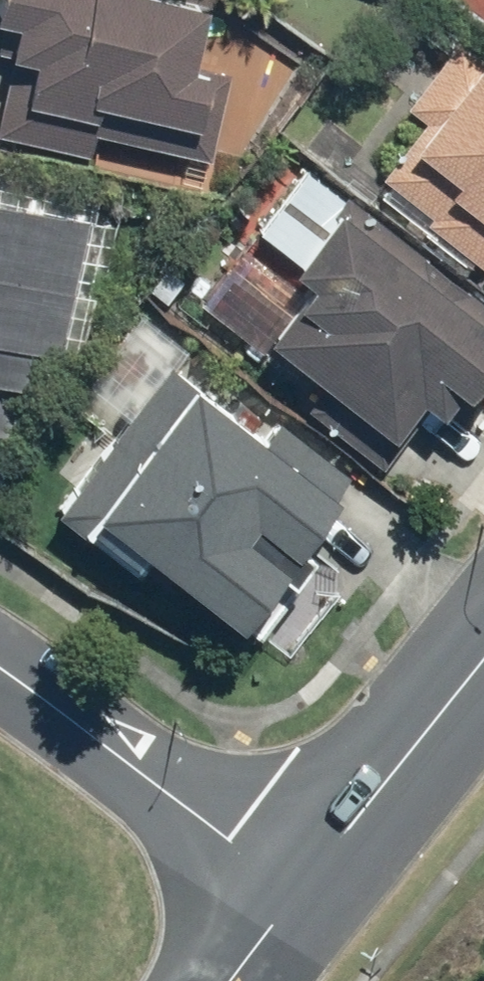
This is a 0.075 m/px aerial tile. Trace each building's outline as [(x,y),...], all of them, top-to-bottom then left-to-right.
[(0,102),(0,135),(91,150),(95,131),(204,149),(218,68),(198,64),(209,0),(0,0),(0,52),(8,53),(0,102)] [(362,186),(465,273),(477,259),(483,265),(483,54),(462,36),(404,104),(420,117),(362,186)] [(379,469),(403,441),(393,433),(422,398),(438,412),(483,358),(483,296),(353,183),(296,250),(315,267),(264,327),(276,337),(254,362),(379,469)] [(16,442),(34,352),(74,360),(88,291),(72,287),(87,209),(0,191),(0,438),(16,442)] [(150,549),(254,631),(312,556),(294,542),(349,473),(280,419),(268,434),(170,358),(55,505),(136,567),(150,549)]
